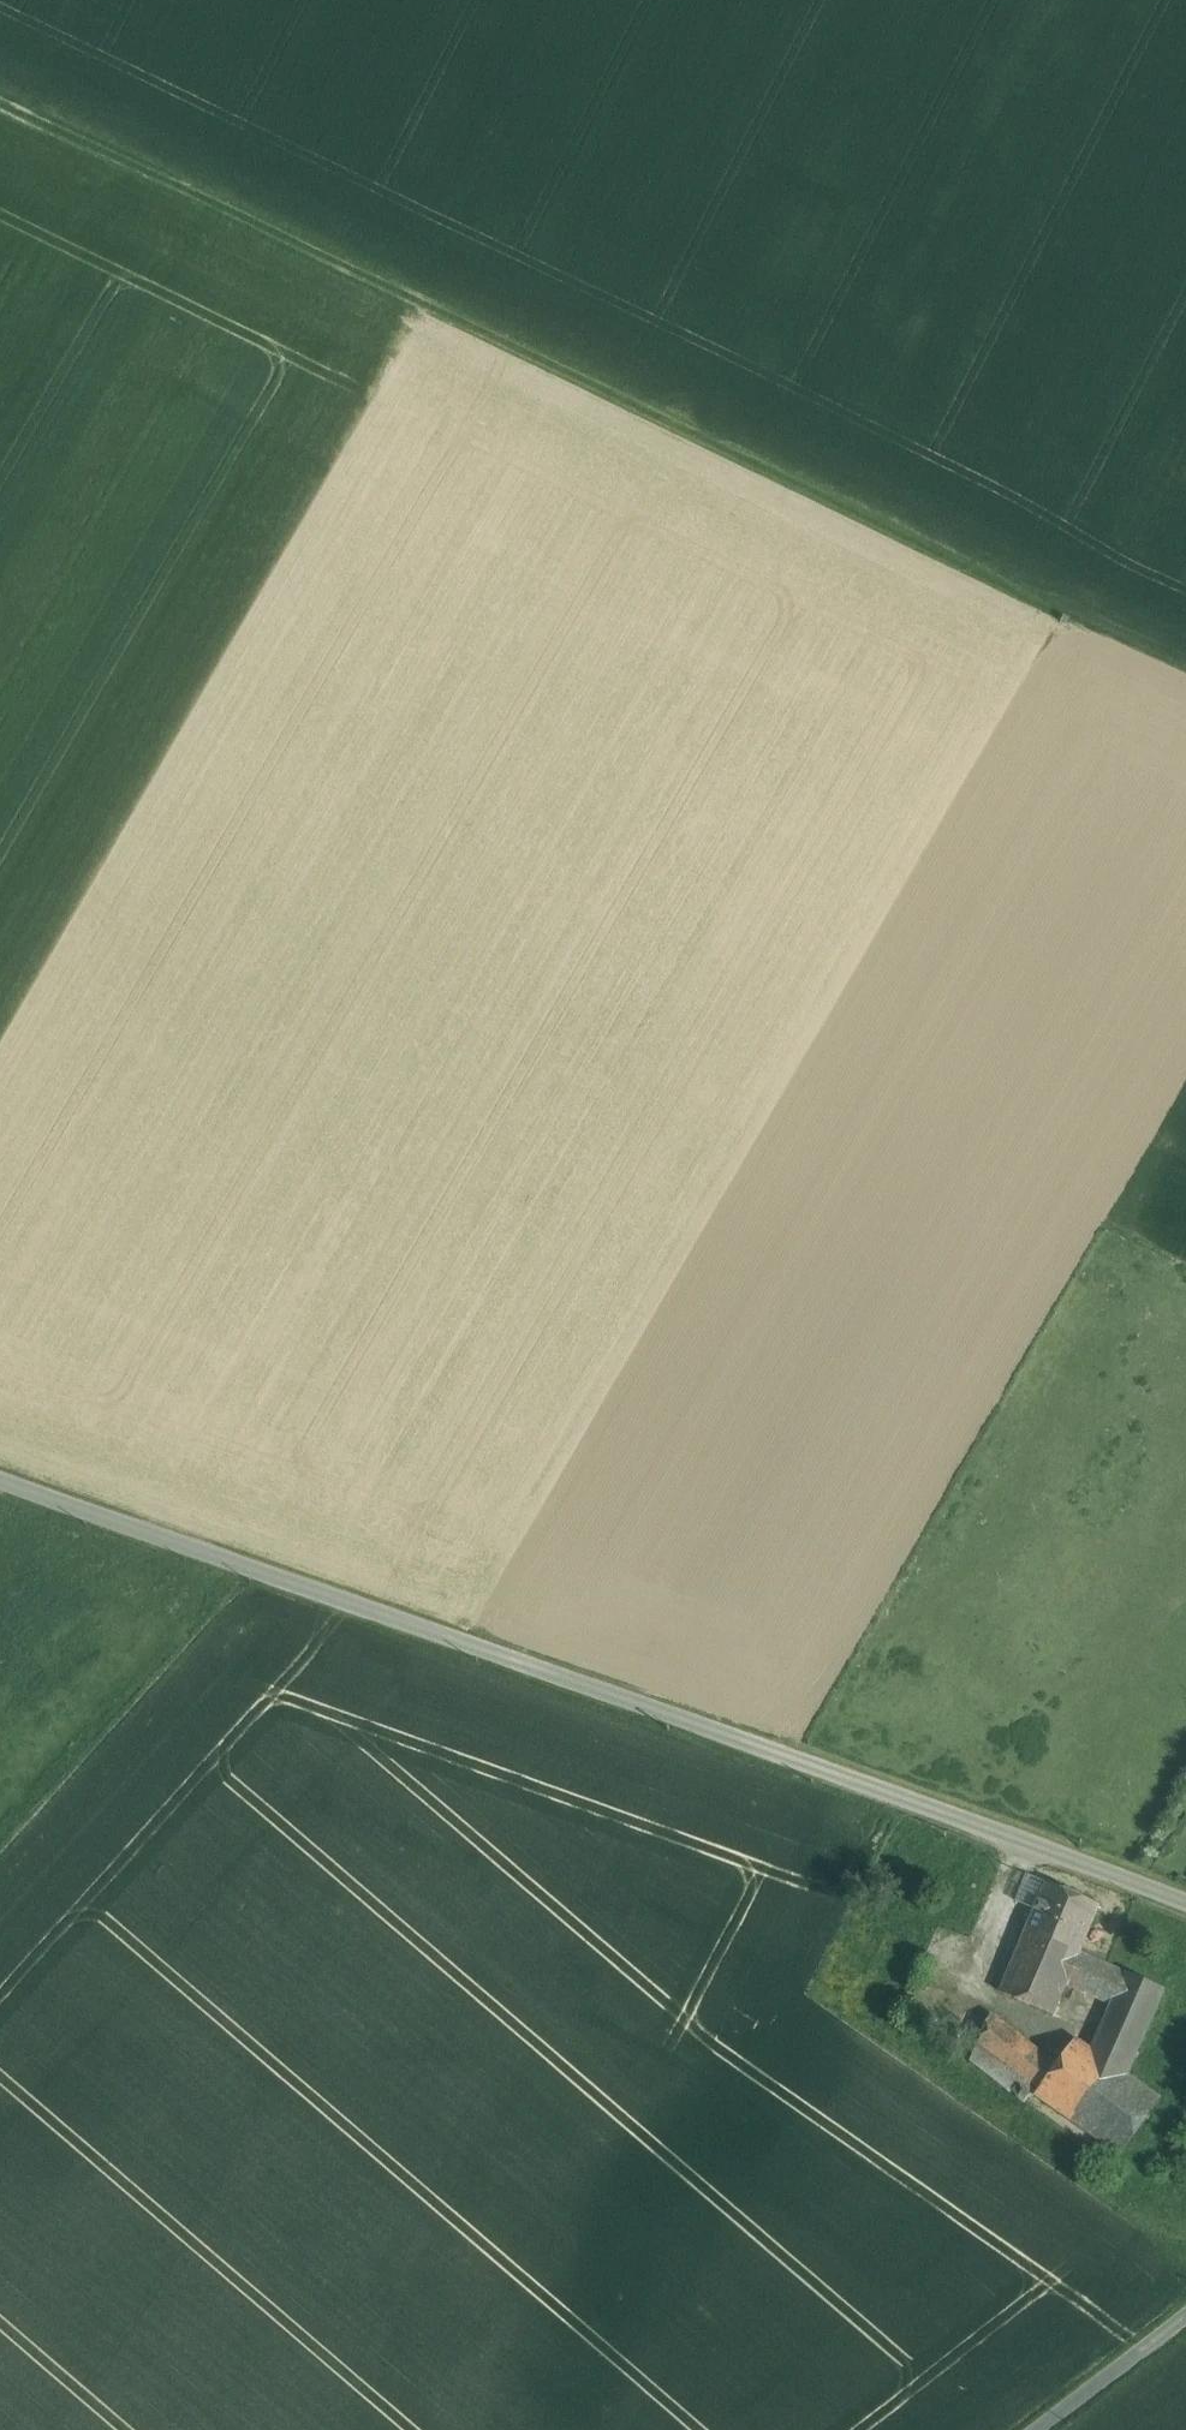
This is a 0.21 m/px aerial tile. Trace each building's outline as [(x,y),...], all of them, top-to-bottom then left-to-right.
[(1047,1883),(1000,1992),(1053,2015),(1066,1984),(1080,1953),(1100,1906),(1047,1883)] [(1128,1974),(1080,1953),(1066,1984),(1115,2005),(1128,1974)] [(1127,2075),(1163,1990),(1128,1974),(1115,2005),(1095,2052),(1127,2075)] [(978,2045),(1038,2091),(1057,2064),(991,2014),(978,2045)] [(1076,2039),(1057,2064),(1038,2091),(1036,2095),(1120,2155),(1161,2099),(1127,2075),(1095,2052),(1076,2039)] [(968,2058),(1029,2104),(1036,2095),(1038,2091),(978,2045),(968,2058)]
